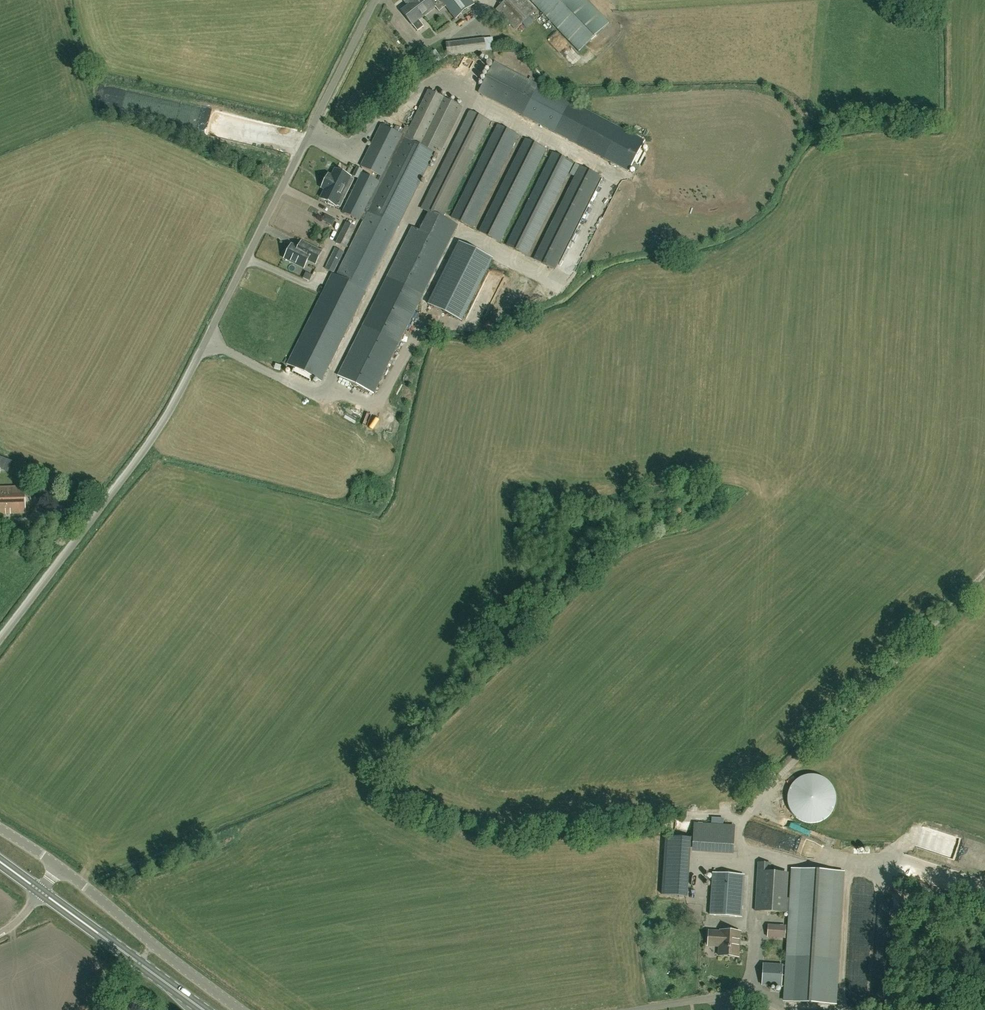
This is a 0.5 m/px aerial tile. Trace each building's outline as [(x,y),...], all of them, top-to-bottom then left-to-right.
[(408,5),(401,11),(412,25),(412,24),(417,31),(424,26),(419,19),(434,7),(430,2),(433,0),(403,0),(408,5)] [(456,18),(474,3),(471,0),(442,0),(456,18)] [(497,9),(516,29),(536,11),(525,0),(506,0),(497,9)] [(579,52),(609,24),(586,0),(530,0),(579,52)] [(448,55),(486,51),(484,38),(446,43),(448,55)] [(431,54),(436,64),(444,60),(438,50),(431,54)] [(495,63),(479,93),(629,172),(645,141),(495,63)] [(406,126),(402,134),(382,124),(361,166),(381,176),(378,182),(362,174),(343,212),(359,220),(360,219),(364,221),(336,277),(366,292),(437,149),(441,151),(463,108),(428,91),(410,128),(406,126)] [(407,122),(411,110),(406,108),(402,120),(407,122)] [(422,208),(430,212),(443,218),(491,121),(470,111),(422,208)] [(452,217),(473,227),(519,135),(498,125),(452,217)] [(479,230),(501,241),(547,149),(526,138),(479,230)] [(553,152),(507,244),(528,255),(574,162),(553,152)] [(602,176),(581,166),(535,258),(556,268),(602,176)] [(329,175),(324,184),(322,188),(326,190),(321,199),(329,202),(328,204),(334,207),(335,205),(336,206),(336,205),(340,208),(354,180),(350,177),(345,174),(344,172),(339,170),(338,171),(336,170),(332,177),(329,175)] [(346,223),(336,243),(346,248),(356,228),(346,223)] [(374,393),(448,245),(412,227),(338,375),(374,393)] [(301,242),(298,248),(291,245),(291,246),(288,247),(286,251),(287,253),(285,258),(304,268),(308,260),(316,264),(322,252),(301,242)] [(428,304),(462,321),(492,259),(458,242),(428,304)] [(343,253),(335,249),(324,271),(332,275),(343,253)] [(307,367),(307,376),(329,376),(329,359),(301,359),(301,367),(307,367)] [(353,402),(366,408),(369,401),(356,396),(353,402)] [(39,495),(57,494),(56,481),(39,481),(39,495)] [(25,512),(24,487),(0,487),(0,513),(25,512)] [(692,847),(733,849),(734,827),(693,824),(692,847)] [(691,838),(666,836),(661,894),(686,896),(691,838)] [(792,899),(787,899),(770,898),(772,876),(769,876),(769,864),(757,863),(754,911),(789,913),(785,1002),(834,1004),(843,871),(793,869),(792,899)] [(744,875),(713,873),(710,915),(741,917),(744,875)] [(785,926),(768,925),(767,937),(784,938),(785,926)] [(719,957),(738,958),(740,933),(721,932),(721,933),(709,932),(708,945),(722,946),(721,955),(719,955),(719,957)] [(762,985),(781,986),(782,965),(763,964),(762,985)]
